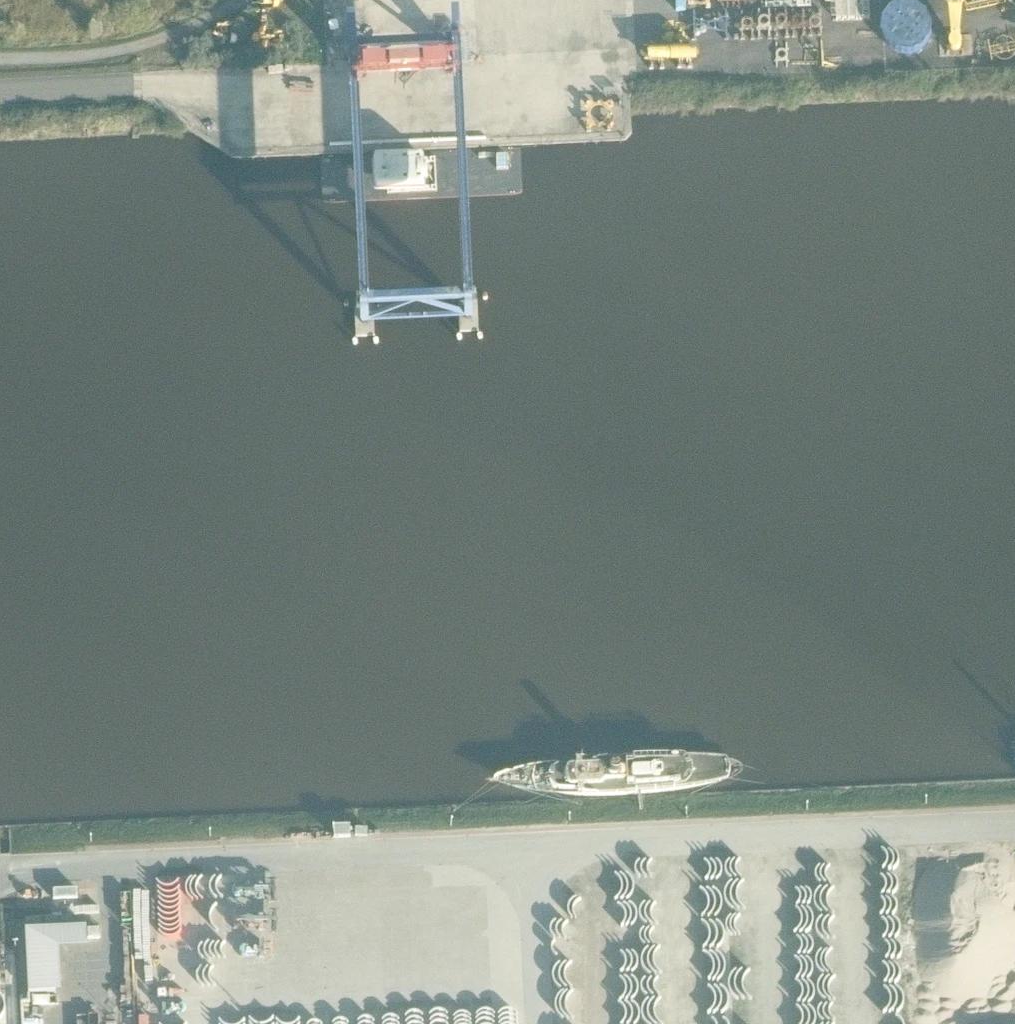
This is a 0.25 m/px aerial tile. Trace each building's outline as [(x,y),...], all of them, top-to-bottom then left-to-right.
[(349,0),(300,0),(301,15),(324,14),(325,41),(342,40),(341,12),(349,11),(349,0)] [(839,46),(839,58),(865,57),(865,46),(839,46)] [(312,88),(313,107),(404,102),(403,85),(394,86),(393,75),(327,78),(327,88),(312,88)] [(957,854),(928,856),(929,866),(958,864),(957,854)] [(923,883),(937,958),(953,955),(951,939),(973,935),(971,924),(966,925),(962,900),(971,899),(966,875),(923,883)] [(20,918),(23,993),(55,992),(53,948),(82,946),(80,916),(20,918)] [(577,976),(588,927),(559,921),(548,974),(567,978),(567,974),(577,976)] [(632,1015),(671,1018),(679,1023),(680,1023),(689,1010),(702,1010),(721,1023),(726,1023),(729,982),(734,976),(721,967),(722,954),(711,954),(708,959),(684,957),(678,965),(674,964),(655,951),(642,950),(639,955),(638,972),(626,989),(599,987),(616,999),(616,1004),(627,1011),(632,1015)] [(959,993),(980,1003),(988,986),(976,980),(974,986),(965,982),(959,993)]
